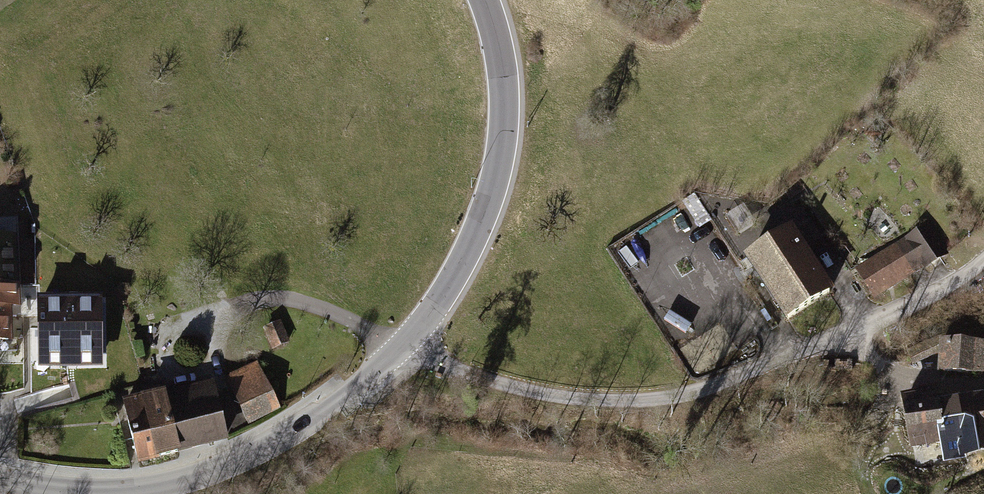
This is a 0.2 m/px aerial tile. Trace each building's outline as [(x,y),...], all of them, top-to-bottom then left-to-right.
[(786,234),(748,258),(788,319),(829,292),(801,249),(818,238),(802,214),(792,221),(791,219),(780,226),(786,234)] [(927,226),(908,238),(924,262),(926,265),(944,254),(927,226)] [(875,293),(924,262),(908,238),(907,236),(892,246),(895,250),(861,271),(875,293)] [(15,285),(13,239),(0,239),(0,286),(15,285)] [(7,317),(16,317),(15,285),(0,286),(0,308),(6,308),(7,317)] [(39,357),(66,356),(66,305),(38,306),(39,357)] [(100,305),(66,305),(66,356),(101,356),(100,305)] [(288,342),(279,323),(265,330),(274,348),(288,342)] [(944,371),(974,373),(974,371),(983,371),(983,346),(945,343),(945,337),(911,352),(915,362),(945,349),(944,371)] [(259,368),(229,382),(246,419),(276,404),(259,368)] [(164,395),(124,404),(138,461),(215,442),(226,434),(215,389),(166,401),(164,395)] [(905,400),(913,445),(944,439),(947,455),(983,448),(983,405),(969,407),(968,400),(945,404),(944,399),(937,400),(935,389),(921,391),(922,397),(905,400)] [(906,424),(878,430),(877,425),(868,427),(875,459),(912,451),(906,424)]
